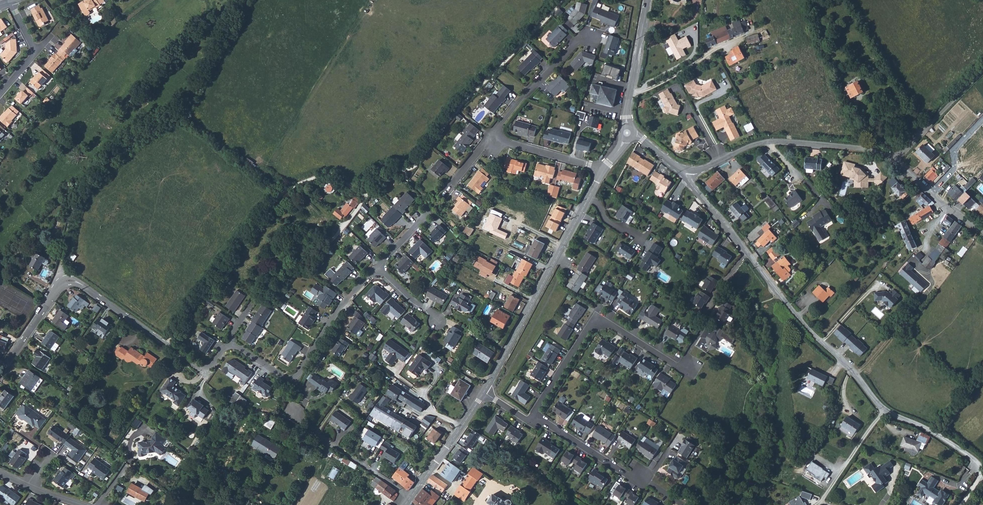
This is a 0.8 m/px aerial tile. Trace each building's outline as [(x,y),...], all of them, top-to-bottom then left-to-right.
[(104,0),(90,0),(88,1),(88,0),(86,0),(79,4),(86,15),(88,16),(90,14),(91,14),(91,12),(89,11),(96,6),(97,8),(101,5),(100,5),(105,2),(104,0)] [(615,27),(615,26),(617,27),(618,23),(617,23),(619,16),(596,7),(598,0),(593,0),(588,15),(603,21),(603,22),(615,27)] [(575,25),(585,14),(587,5),(578,2),(576,9),(570,15),(571,16),(568,18),(568,19),(574,24),(575,25)] [(33,13),(39,26),(41,27),(46,25),(45,23),(49,21),(42,8),(41,9),(39,5),(31,10),(33,13)] [(565,22),(571,28),(574,24),(568,19),(565,22)] [(728,30),(731,39),(745,33),(744,31),(741,25),(742,25),(740,22),(740,20),(732,23),(734,28),(728,30)] [(560,28),(559,27),(546,39),(550,43),(550,45),(552,47),(554,47),(555,47),(567,35),(565,33),(568,31),(563,25),(560,28)] [(746,38),(749,44),(760,42),(770,38),(766,30),(760,32),(758,34),(746,38)] [(67,41),(61,48),(69,55),(75,48),(76,49),(82,43),(72,34),(67,41)] [(691,45),(687,37),(679,41),(675,34),(666,39),(668,43),(674,54),(675,53),(678,59),(686,55),(683,49),(687,47),(688,48),(691,46),(691,45)] [(605,53),(612,56),(614,55),(620,38),(609,35),(604,51),(605,53)] [(706,40),(709,48),(717,44),(714,37),(713,37),(713,36),(706,40)] [(6,44),(7,49),(1,55),(9,62),(18,52),(16,39),(12,40),(6,44)] [(726,57),(729,63),(738,59),(739,61),(745,58),(739,46),(736,48),(733,49),(733,50),(734,53),(732,54),(731,54),(726,57)] [(50,61),(45,66),(53,73),(64,60),(66,58),(59,51),(57,54),(55,53),(50,60),(50,61)] [(518,68),(525,75),(533,68),(534,68),(536,65),(537,66),(541,61),(540,61),(543,58),(535,51),(533,53),(532,53),(518,68)] [(594,61),(596,56),(582,52),(571,64),(577,70),(585,62),(593,64),(594,61)] [(621,69),(605,64),(602,74),(617,79),(621,69)] [(48,79),(50,76),(43,70),(41,73),(40,72),(35,79),(34,78),(30,82),(38,89),(42,85),(42,86),(48,79)] [(555,96),(568,83),(560,76),(554,83),(553,82),(547,88),(555,96)] [(717,90),(712,81),(702,86),(696,85),(694,81),(685,85),(689,93),(693,94),(693,96),(699,97),(699,96),(703,97),(717,90)] [(862,91),(865,89),(862,82),(860,83),(859,84),(858,83),(858,82),(847,88),(847,89),(844,91),(848,98),(851,97),(852,98),(863,92),(862,91)] [(613,107),(617,90),(593,84),(591,94),(590,97),(594,98),(594,100),(594,101),(594,102),(595,102),(613,107)] [(484,106),(494,113),(503,102),(504,102),(506,99),(505,98),(511,91),(504,85),(495,96),(493,94),(484,106)] [(23,91),(16,99),(22,104),(29,96),(30,97),(34,93),(28,88),(24,92),(23,91)] [(678,105),(672,93),(671,94),(668,89),(659,94),(666,106),(664,107),(663,110),(665,113),(667,113),(669,113),(678,115),(681,106),(678,105)] [(902,91),(906,99),(912,96),(908,89),(902,91)] [(914,112),(919,110),(912,96),(906,99),(914,112)] [(9,108),(4,114),(4,113),(0,118),(0,120),(9,127),(13,121),(12,121),(17,115),(17,114),(19,112),(12,105),(10,108),(9,108)] [(734,114),(731,108),(727,110),(725,106),(716,110),(721,119),(713,122),(717,130),(722,128),(722,127),(724,126),(727,131),(735,127),(733,123),(732,123),(729,116),(734,114)] [(584,120),(586,113),(577,110),(576,114),(580,115),(579,119),(584,120)] [(600,116),(590,114),(587,126),(598,128),(600,116)] [(523,135),(528,136),(528,135),(534,137),(537,127),(531,125),(516,121),(514,131),(518,132),(524,134),(523,135)] [(472,139),(475,135),(479,130),(471,123),(467,128),(466,127),(463,132),(465,133),(458,142),(458,143),(455,146),(462,153),(466,149),(465,148),(470,143),(473,140),(472,139)] [(754,129),(751,123),(745,126),(748,132),(754,129)] [(699,136),(694,127),(681,134),(680,132),(677,134),(676,138),(678,138),(675,147),(676,149),(681,151),(683,150),(685,145),(687,144),(689,144),(692,143),(692,141),(691,140),(699,136)] [(727,131),(730,137),(738,133),(735,127),(727,131)] [(546,130),(544,138),(560,143),(560,142),(568,144),(571,133),(559,130),(559,131),(551,129),(550,132),(546,130)] [(580,137),(576,149),(583,151),(583,150),(589,152),(592,143),(583,141),(584,138),(580,137)] [(957,137),(947,147),(949,149),(959,139),(957,137)] [(923,145),(916,152),(928,163),(935,156),(923,145)] [(631,157),(627,163),(648,176),(654,165),(645,160),(640,158),(641,157),(637,154),(634,159),(631,157)] [(765,155),(758,161),(773,176),(780,169),(776,165),(769,159),(765,155)] [(507,172),(514,174),(515,169),(517,170),(525,172),(527,163),(515,160),(515,161),(511,160),(511,158),(507,157),(504,168),(508,169),(507,172)] [(821,170),(822,160),(818,159),(806,158),(805,168),(806,168),(813,169),(821,170)] [(432,169),(440,177),(445,171),(446,172),(450,168),(440,160),(432,169)] [(861,188),(868,188),(868,182),(868,180),(868,172),(863,172),(861,171),(862,169),(856,167),(856,165),(846,162),(841,174),(855,179),(855,183),(861,183),(861,188)] [(542,182),(549,184),(551,178),(553,179),(555,170),(555,167),(547,165),(546,167),(544,166),(543,165),(538,163),(534,176),(541,178),(541,175),(544,176),(542,182)] [(930,180),(932,182),(938,176),(937,175),(938,173),(937,172),(937,171),(932,167),(930,169),(931,170),(925,176),(929,180),(930,180)] [(480,171),(487,177),(489,174),(483,168),(480,171)] [(578,190),(581,178),(576,177),(577,173),(563,169),(563,172),(559,171),(557,180),(561,181),(561,180),(574,183),(573,189),(578,190)] [(740,169),(730,179),(736,186),(743,179),(746,176),(740,169)] [(968,183),(971,186),(982,173),(982,170),(982,169),(968,183)] [(468,185),(479,194),(484,188),(481,186),(485,181),(487,182),(490,179),(487,177),(480,171),(479,170),(476,174),(477,175),(468,185)] [(718,172),(706,183),(713,190),(725,179),(718,172)] [(884,183),(888,178),(881,173),(875,180),(875,182),(880,186),(884,183)] [(659,186),(657,188),(665,193),(672,182),(664,177),(664,176),(661,174),(655,183),(659,186)] [(898,183),(893,188),(900,197),(901,196),(903,199),(910,193),(907,190),(904,187),(904,186),(903,186),(902,186),(901,186),(898,183)] [(955,185),(948,193),(957,201),(957,200),(965,192),(971,186),(968,183),(964,187),(965,188),(962,191),(959,189),(955,185)] [(788,197),(784,200),(790,208),(799,202),(799,203),(803,200),(795,190),(792,192),(792,193),(788,197)] [(918,200),(923,193),(921,191),(915,198),(918,200)] [(405,210),(415,199),(407,192),(393,206),(402,215),(406,211),(405,210)] [(976,202),(965,192),(957,200),(962,205),(963,204),(968,209),(976,202)] [(928,205),(931,201),(923,193),(918,200),(917,201),(921,206),(924,203),(926,205),(928,205)] [(453,210),(462,216),(471,205),(472,204),(473,202),(463,194),(461,197),(459,196),(457,200),(459,202),(453,210)] [(769,196),(765,200),(775,212),(780,208),(769,196)] [(340,212),(346,216),(353,208),(355,209),(356,209),(355,208),(358,204),(359,204),(359,203),(358,202),(359,200),(355,197),(353,200),(352,202),(350,202),(350,203),(349,203),(349,204),(347,203),(341,211),(340,212)] [(667,200),(661,210),(667,213),(678,219),(683,211),(678,208),(680,206),(674,202),(673,203),(667,200)] [(737,202),(730,208),(739,218),(746,212),(737,202)] [(870,204),(865,202),(864,208),(870,212),(872,207),(869,206),(870,204)] [(361,208),(367,214),(370,210),(365,204),(361,208)] [(557,205),(546,227),(556,231),(566,210),(557,205)] [(616,217),(623,221),(629,225),(634,218),(630,215),(633,211),(624,205),(616,217)] [(396,221),(402,215),(393,206),(384,216),(384,217),(381,220),(389,228),(393,223),(392,223),(395,220),(396,221)] [(920,220),(934,212),(930,206),(924,210),(917,214),(920,220)] [(503,215),(491,209),(483,229),(505,239),(508,234),(497,229),(503,215)] [(814,218),(807,223),(813,232),(814,232),(820,241),(827,237),(821,227),(832,220),(826,210),(825,211),(824,209),(813,216),(814,218)] [(687,211),(681,220),(686,223),(686,222),(697,229),(703,220),(699,217),(696,214),(695,215),(692,212),(691,213),(687,211)] [(913,225),(920,220),(917,214),(909,219),(913,225)] [(945,218),(943,221),(945,222),(951,227),(956,221),(954,220),(948,216),(946,214),(944,218),(945,218)] [(796,219),(792,224),(791,224),(795,228),(800,223),(796,219)] [(910,232),(906,221),(898,224),(898,225),(895,226),(896,228),(899,227),(902,235),(906,244),(906,243),(914,240),(910,232)] [(950,229),(944,238),(950,242),(962,226),(956,221),(951,227),(950,229)] [(588,233),(585,238),(593,244),(595,243),(596,242),(599,244),(603,238),(599,236),(604,229),(593,222),(590,227),(591,227),(587,233),(588,233)] [(429,237),(435,243),(438,239),(438,240),(446,231),(444,229),(439,224),(432,232),(432,233),(429,237)] [(768,224),(762,229),(765,232),(771,227),(768,224)] [(378,229),(384,235),(387,233),(380,226),(378,229)] [(463,232),(470,236),(474,229),(468,226),(463,232)] [(704,226),(698,236),(713,246),(719,236),(707,229),(708,228),(704,226)] [(381,243),(386,237),(384,235),(378,229),(377,228),(370,236),(371,237),(368,240),(375,247),(381,242),(381,243)] [(758,241),(756,244),(759,247),(761,244),(764,247),(771,240),(765,233),(758,241)] [(944,238),(939,244),(945,249),(950,242),(944,238)] [(426,258),(433,251),(427,246),(428,246),(420,239),(408,252),(416,259),(421,253),(426,258)] [(528,255),(537,259),(540,252),(541,252),(545,244),(536,239),(532,247),(528,255)] [(906,243),(907,244),(907,246),(908,248),(909,251),(917,247),(914,240),(906,243)] [(643,261),(640,267),(646,271),(650,265),(652,267),(653,264),(657,267),(661,260),(657,258),(658,256),(663,248),(655,243),(649,251),(646,254),(647,255),(645,258),(644,258),(642,261),(643,261)] [(624,244),(619,252),(630,259),(636,251),(632,249),(632,250),(624,244)] [(939,244),(936,248),(942,253),(945,249),(939,244)] [(362,259),(368,253),(360,245),(349,257),(356,264),(361,259),(362,259)] [(721,248),(716,257),(719,259),(718,261),(722,263),(722,262),(727,265),(732,256),(727,253),(724,252),(725,250),(721,248)] [(936,248),(933,252),(939,257),(942,253),(936,248)] [(780,255),(775,249),(775,250),(769,254),(774,260),(780,255)] [(946,249),(939,257),(944,260),(950,252),(946,249)] [(580,266),(577,270),(579,270),(586,275),(589,271),(588,271),(596,258),(588,252),(579,265),(580,266)] [(933,252),(929,257),(935,263),(939,257),(933,252)] [(46,258),(38,253),(34,261),(31,266),(39,271),(46,258)] [(412,266),(415,263),(406,255),(403,258),(404,258),(399,263),(398,263),(396,265),(396,267),(399,270),(399,272),(401,274),(403,274),(411,265),(412,266)] [(490,262),(477,255),(471,266),(481,271),(479,274),(485,278),(487,274),(490,275),(497,262),(492,259),(490,262)] [(518,264),(520,265),(523,259),(518,256),(515,262),(518,264)] [(790,269),(788,266),(790,264),(784,257),(772,266),(784,280),(790,275),(788,272),(790,271),(790,270),(790,269)] [(931,269),(935,263),(929,257),(923,264),(927,268),(930,271),(931,269)] [(525,276),(526,277),(533,264),(523,259),(520,265),(517,272),(525,276)] [(342,279),(343,281),(347,277),(347,276),(347,275),(349,275),(352,271),(351,271),(354,268),(347,261),(336,273),(342,279)] [(914,268),(908,263),(899,273),(921,292),(927,285),(911,270),(914,268)] [(337,285),(342,279),(336,273),(330,268),(325,274),(337,285)] [(576,273),(567,286),(577,293),(588,276),(586,275),(579,270),(576,274),(576,273)] [(511,282),(519,287),(525,276),(517,272),(516,271),(513,277),(510,275),(505,283),(509,285),(511,282)] [(705,283),(702,287),(711,293),(714,287),(716,285),(717,285),(719,282),(710,276),(708,279),(707,278),(704,282),(705,283)] [(331,299),(332,297),(334,299),(337,293),(326,286),(324,289),(316,284),(311,291),(317,295),(318,293),(320,294),(318,298),(320,299),(317,304),(325,309),(327,304),(329,305),(333,300),(331,299)] [(605,285),(600,294),(603,296),(605,297),(604,298),(608,300),(609,299),(613,301),(618,293),(614,290),(614,291),(610,288),(605,285)] [(819,285),(813,292),(823,302),(829,295),(831,296),(834,292),(828,287),(825,291),(819,285)] [(384,294),(383,292),(384,291),(378,286),(374,286),(366,295),(375,303),(377,301),(381,305),(390,295),(386,292),(384,294)] [(438,301),(443,304),(448,296),(435,289),(430,299),(434,301),(434,300),(437,302),(438,301)] [(883,292),(875,293),(875,301),(882,301),(891,308),(898,300),(898,299),(901,296),(894,289),(891,293),(890,292),(889,293),(886,291),(884,292),(884,293),(883,293),(883,292)] [(234,312),(245,296),(237,290),(226,306),(234,312)] [(624,290),(617,302),(621,304),(619,307),(626,312),(631,315),(632,313),(632,314),(638,305),(633,302),(634,301),(627,297),(629,293),(624,290)] [(492,301),(496,294),(493,291),(488,298),(492,301)] [(693,303),(702,308),(705,303),(707,300),(708,301),(710,297),(701,291),(699,295),(698,294),(695,298),(696,299),(693,303)] [(467,302),(469,298),(462,294),(459,299),(457,298),(455,299),(452,304),(455,306),(457,306),(456,308),(462,311),(463,310),(466,312),(468,311),(470,307),(468,306),(469,304),(468,303),(467,302)] [(90,304),(77,295),(75,298),(68,306),(77,312),(80,308),(83,304),(85,306),(87,307),(90,304)] [(514,311),(520,300),(511,295),(505,307),(514,311)] [(406,311),(395,301),(396,301),(392,298),(381,311),(386,315),(390,311),(399,319),(406,311)] [(719,311),(715,318),(724,324),(730,314),(727,313),(732,305),(726,301),(723,306),(722,305),(719,310),(719,311)] [(577,303),(569,316),(570,317),(568,321),(574,325),(580,316),(581,317),(586,309),(577,303)] [(652,304),(643,320),(648,324),(650,322),(653,324),(652,325),(658,328),(663,321),(656,316),(660,309),(652,304)] [(263,324),(272,311),(263,305),(254,317),(251,321),(253,321),(262,327),(263,325),(263,324)] [(309,330),(316,319),(314,317),(317,312),(310,306),(306,312),(303,317),(304,317),(300,324),(309,330)] [(64,323),(69,316),(61,310),(53,321),(65,330),(68,326),(64,323)] [(504,328),(510,316),(499,310),(492,322),(504,328)] [(348,329),(356,335),(359,330),(359,331),(365,323),(363,321),(361,320),(363,317),(358,312),(356,311),(354,315),(356,316),(351,323),(352,324),(348,329)] [(227,323),(230,319),(220,312),(213,323),(222,329),(225,324),(226,322),(227,323)] [(405,324),(413,332),(420,324),(414,319),(415,319),(412,316),(411,316),(408,314),(401,322),(404,325),(405,324)] [(109,331),(112,326),(103,320),(103,321),(99,318),(91,330),(104,338),(109,331)] [(257,337),(263,328),(262,327),(253,321),(247,330),(248,331),(243,338),(251,344),(256,336),(257,337)] [(565,324),(558,335),(566,341),(573,329),(572,328),(574,325),(568,321),(566,324),(565,324)] [(672,325),(666,334),(669,337),(670,336),(676,340),(676,339),(679,340),(679,343),(684,342),(683,340),(689,331),(685,329),(682,330),(681,331),(672,325)] [(841,325),(834,333),(838,337),(844,342),(848,344),(851,347),(850,348),(856,353),(860,356),(868,349),(863,345),(864,345),(858,339),(857,340),(854,337),(851,335),(852,334),(846,328),(845,329),(841,325)] [(461,336),(459,334),(461,331),(454,326),(445,341),(455,347),(461,336)] [(707,339),(709,350),(717,348),(716,343),(718,340),(721,340),(726,332),(717,326),(712,334),(709,335),(707,339)] [(56,343),(60,337),(51,331),(43,343),(51,349),(52,349),(55,351),(59,345),(56,343)] [(208,331),(206,333),(217,340),(218,337),(208,331)] [(201,349),(207,353),(215,341),(209,337),(203,332),(199,338),(202,341),(201,342),(201,343),(202,344),(202,345),(203,346),(201,349)] [(9,339),(2,336),(0,335),(0,349),(5,351),(8,343),(9,339)] [(345,351),(350,344),(342,338),(339,341),(338,341),(334,347),(335,348),(332,351),(340,356),(343,351),(345,351)] [(410,353),(390,339),(384,348),(391,353),(386,360),(392,365),(398,358),(403,362),(410,353)] [(603,339),(595,350),(596,352),(600,355),(602,355),(603,353),(610,357),(616,347),(611,344),(609,346),(607,344),(608,343),(603,339)] [(302,347),(290,340),(287,344),(288,345),(282,354),(285,356),(284,358),(290,362),(298,350),(299,351),(302,347)] [(474,353),(488,362),(494,353),(480,344),(474,353)] [(552,344),(542,359),(544,360),(550,364),(551,365),(561,350),(552,344)] [(158,359),(148,352),(145,356),(132,347),(129,351),(122,347),(122,348),(117,355),(122,359),(126,358),(126,357),(126,356),(128,353),(134,357),(133,360),(132,360),(138,364),(141,363),(141,364),(142,365),(143,366),(144,366),(145,366),(146,366),(147,366),(148,365),(151,368),(158,359)] [(625,350),(621,347),(617,353),(618,353),(617,356),(616,355),(611,362),(615,364),(616,363),(618,364),(620,362),(631,369),(638,358),(633,355),(632,357),(630,355),(625,352),(624,351),(625,350)] [(42,370),(51,358),(41,351),(41,352),(38,350),(34,354),(38,356),(33,363),(42,370)] [(134,357),(128,353),(126,356),(126,357),(126,358),(126,359),(126,360),(127,361),(129,362),(130,362),(131,361),(132,361),(132,360),(133,360),(134,357)] [(409,370),(417,376),(420,372),(421,373),(424,368),(427,370),(432,363),(419,354),(409,370)] [(643,358),(638,367),(654,377),(658,370),(655,367),(656,366),(643,358)] [(253,372),(249,370),(248,371),(245,369),(243,367),(243,365),(234,359),(229,361),(222,371),(227,374),(229,371),(235,375),(236,374),(242,379),(242,380),(246,383),(253,372)] [(537,366),(531,375),(541,381),(546,372),(546,371),(548,368),(541,363),(539,362),(536,365),(537,366)] [(812,369),(808,378),(823,386),(825,381),(828,377),(818,372),(812,369)] [(32,390),(41,378),(30,370),(27,375),(25,374),(23,377),(24,378),(21,383),(32,390)] [(661,373),(653,386),(662,392),(664,389),(670,394),(676,384),(670,380),(668,379),(668,378),(661,373)] [(323,392),(326,394),(327,391),(329,392),(333,391),(338,383),(331,379),(328,383),(322,379),(322,380),(315,375),(310,382),(317,387),(316,388),(323,392)] [(464,381),(470,385),(473,381),(467,376),(464,381)] [(828,377),(825,381),(832,385),(835,379),(828,376),(828,377)] [(270,392),(272,388),(263,382),(265,380),(260,377),(255,384),(255,386),(253,389),(257,391),(259,391),(263,393),(263,396),(265,397),(269,396),(270,394),(270,392)] [(32,390),(35,392),(43,380),(41,378),(32,390)] [(176,382),(170,378),(161,391),(175,401),(174,403),(179,406),(186,396),(181,392),(182,391),(174,386),(176,382)] [(451,394),(462,401),(471,386),(470,385),(464,381),(461,379),(456,387),(451,394)] [(512,395),(526,405),(531,397),(525,393),(524,392),(526,389),(527,390),(530,385),(521,380),(518,384),(519,384),(512,395)] [(351,394),(349,397),(358,404),(368,389),(360,383),(352,395),(351,394)] [(422,403),(393,385),(387,394),(396,400),(397,397),(416,408),(421,412),(426,405),(422,403)] [(14,396),(6,390),(0,398),(0,405),(5,409),(14,396)] [(237,392),(234,398),(230,396),(228,399),(244,407),(249,399),(237,392)] [(366,420),(376,425),(378,422),(379,420),(399,432),(407,420),(406,420),(385,407),(390,400),(385,397),(384,396),(369,416),(366,420)] [(209,410),(204,407),(204,406),(194,399),(188,408),(192,411),(190,414),(195,418),(197,414),(203,419),(209,410)] [(559,401),(553,410),(558,414),(562,417),(566,420),(567,417),(571,410),(572,410),(568,408),(567,408),(562,405),(563,404),(559,401)] [(47,420),(23,403),(16,414),(19,416),(19,418),(23,420),(25,420),(34,427),(35,425),(40,429),(47,420)] [(341,428),(344,431),(351,421),(336,411),(330,419),(342,427),(341,428)] [(496,415),(486,430),(494,435),(498,428),(504,431),(508,424),(499,418),(496,415)] [(577,415),(572,424),(577,427),(579,428),(578,429),(583,432),(584,431),(589,434),(595,425),(589,421),(589,422),(583,419),(582,417),(580,415),(578,416),(577,415)] [(419,433),(422,435),(436,417),(427,416),(426,416),(424,419),(423,421),(419,428),(421,430),(419,433)] [(276,421),(269,417),(267,421),(274,425),(276,421)] [(847,417),(842,426),(854,434),(860,425),(847,417)] [(137,418),(134,424),(140,427),(143,421),(137,418)] [(399,432),(410,438),(417,426),(407,420),(399,432)] [(70,436),(55,425),(49,433),(61,442),(62,441),(65,443),(70,436)] [(599,425),(592,435),(600,440),(601,438),(602,439),(602,440),(606,443),(605,444),(609,446),(616,436),(599,425)] [(512,426),(506,435),(510,437),(509,438),(517,443),(523,435),(520,433),(519,432),(520,431),(512,426)] [(375,445),(380,448),(384,441),(385,440),(365,428),(360,436),(365,439),(365,441),(373,446),(375,445)] [(435,443),(443,433),(439,430),(438,431),(435,429),(428,438),(435,443)] [(477,432),(473,429),(467,439),(466,439),(464,443),(472,448),(481,435),(477,432)] [(623,431),(618,440),(621,442),(621,443),(630,449),(636,440),(623,431)] [(163,445),(167,440),(163,437),(156,432),(152,438),(153,439),(151,442),(145,443),(143,441),(140,442),(138,444),(139,449),(138,450),(139,456),(141,457),(145,456),(146,455),(145,454),(156,452),(161,455),(166,448),(163,445)] [(921,432),(917,440),(922,442),(926,444),(930,437),(921,432)] [(267,454),(275,459),(282,449),(278,446),(275,445),(259,435),(253,445),(267,454)] [(647,438),(660,447),(662,444),(649,435),(647,438)] [(543,437),(536,450),(543,454),(544,452),(550,456),(554,459),(560,450),(556,447),(551,444),(549,443),(550,442),(543,437)] [(904,437),(901,445),(918,452),(920,448),(921,443),(916,441),(904,437)] [(640,441),(636,447),(639,449),(639,450),(645,454),(644,455),(652,459),(660,447),(647,438),(643,443),(640,441)] [(87,450),(72,439),(68,446),(73,450),(69,455),(79,462),(87,450)] [(682,446),(678,452),(687,458),(695,445),(685,439),(682,445),(682,446)] [(384,456),(395,463),(400,454),(390,448),(391,445),(384,441),(380,448),(387,452),(384,456)] [(470,452),(463,447),(460,450),(459,450),(454,457),(462,463),(470,452)] [(26,459),(25,457),(27,454),(20,449),(10,463),(19,469),(23,462),(24,462),(26,459)] [(574,455),(572,454),(568,451),(561,461),(568,465),(571,461),(574,463),(578,456),(574,454),(574,455)] [(265,457),(273,462),(275,459),(267,454),(265,457)] [(587,464),(583,461),(582,460),(582,459),(578,456),(574,463),(577,465),(574,469),(581,473),(587,464)] [(674,459),(670,466),(671,467),(668,472),(671,474),(678,479),(679,478),(682,476),(681,474),(679,473),(684,466),(683,465),(686,462),(677,456),(675,460),(674,459)] [(111,470),(95,458),(89,467),(94,471),(93,472),(104,480),(111,470)] [(345,463),(355,469),(358,465),(347,459),(345,463)] [(888,470),(893,466),(890,461),(884,465),(888,470)] [(461,470),(449,462),(441,475),(452,483),(461,470)] [(814,476),(822,481),(824,478),(826,479),(830,473),(823,469),(823,468),(812,462),(807,470),(815,475),(814,476)] [(885,477),(890,473),(888,470),(884,465),(881,467),(880,466),(875,469),(871,463),(864,468),(868,474),(867,475),(870,479),(873,477),(877,483),(872,486),(877,492),(884,487),(883,485),(883,484),(885,483),(886,483),(889,481),(885,477)] [(961,476),(965,469),(966,468),(963,465),(961,468),(957,474),(961,476)] [(335,466),(329,476),(335,479),(341,470),(335,466)] [(73,478),(76,475),(65,467),(60,475),(58,474),(54,480),(64,488),(71,477),(73,478)] [(392,477),(409,490),(415,482),(408,477),(409,475),(399,467),(392,477)] [(473,467),(453,495),(464,501),(483,474),(473,467)] [(220,473),(227,480),(231,475),(224,468),(220,473)] [(594,469),(587,480),(596,485),(597,484),(603,488),(608,480),(604,477),(601,475),(602,474),(594,469)] [(447,485),(443,482),(436,477),(437,475),(434,473),(428,481),(443,492),(448,485),(447,485)] [(396,491),(386,483),(382,480),(376,477),(371,484),(394,501),(397,497),(397,496),(398,495),(398,494),(397,493),(395,492),(396,491)] [(919,485),(922,487),(918,494),(922,497),(924,493),(925,493),(930,496),(935,499),(933,502),(937,504),(943,504),(949,495),(944,492),(943,493),(941,491),(940,492),(934,488),(938,481),(932,477),(928,483),(926,482),(926,481),(922,479),(919,485)] [(232,485),(221,478),(218,482),(229,489),(232,485)] [(619,484),(613,494),(620,498),(619,499),(623,501),(626,496),(630,490),(626,487),(625,488),(624,487),(619,484)] [(9,489),(8,490),(2,485),(0,488),(0,496),(13,504),(15,504),(21,497),(9,489)] [(137,496),(146,501),(146,499),(149,500),(152,495),(154,492),(149,489),(147,492),(144,490),(138,485),(136,487),(133,485),(129,492),(137,496)] [(411,504),(434,504),(438,500),(423,489),(411,504)] [(626,496),(629,498),(626,502),(630,504),(634,504),(639,497),(635,494),(634,493),(630,490),(626,496)] [(803,490),(801,496),(810,500),(812,494),(803,490)] [(488,503),(491,504),(514,504),(512,504),(513,503),(512,501),(510,500),(508,500),(507,502),(500,498),(493,494),(488,503)] [(790,502),(791,504),(800,504),(804,503),(800,496),(790,502)] [(643,504),(660,504),(658,504),(659,503),(655,500),(654,501),(648,497),(643,504)]
